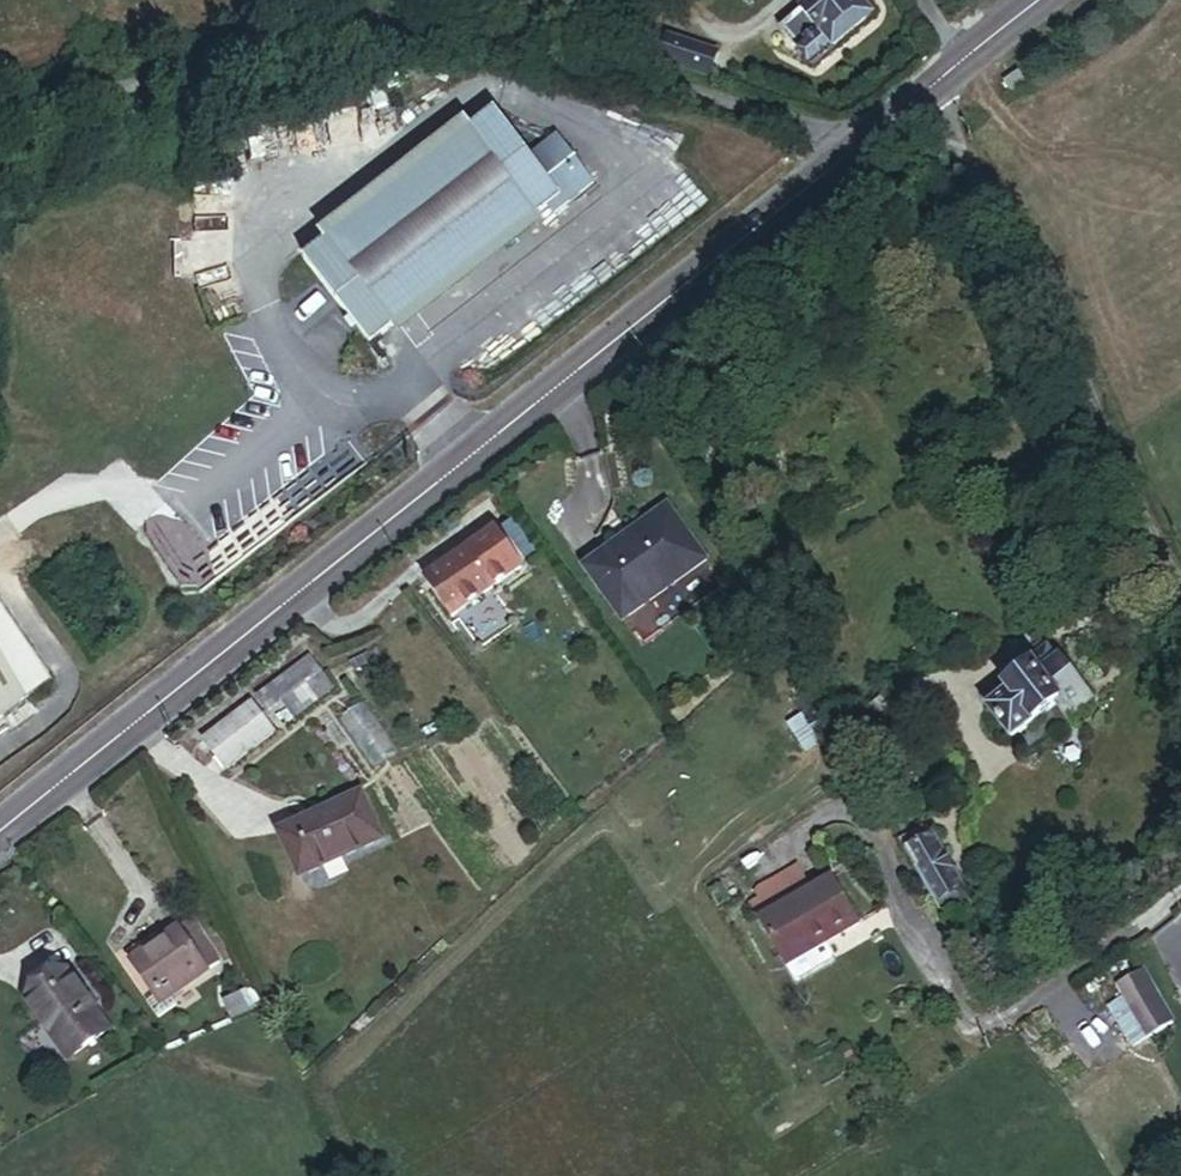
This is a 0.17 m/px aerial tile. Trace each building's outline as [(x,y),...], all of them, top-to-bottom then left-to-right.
[(859,0),(812,0),(783,23),(813,61),(871,15),(859,0)] [(656,34),(650,51),(664,56),(662,61),(717,81),(725,58),(656,34)] [(368,140),(356,77),(320,84),(322,95),(190,121),(200,174),(233,167),(368,140)] [(500,150),(467,107),(442,127),(299,237),(276,256),(339,338),(363,319),(505,209),(518,199),(524,207),(563,177),(526,129),(500,150)] [(299,237),(442,127),(431,113),(288,223),(299,237)] [(505,209),(363,319),(374,334),(516,224),(505,209)] [(945,447),(935,431),(922,439),(932,455),(945,447)] [(139,499),(97,532),(142,590),(184,556),(139,499)] [(667,515),(583,575),(618,625),(703,565),(667,515)] [(466,558),(422,587),(446,623),(490,593),(466,558)] [(35,664),(0,620),(0,691),(35,664)] [(302,658),(250,699),(262,715),(274,705),(284,718),(325,687),(302,658)] [(1051,712),(1061,726),(1087,709),(1061,671),(1054,676),(1051,671),(1033,683),(1029,677),(995,700),(998,704),(982,715),(1003,745),(1051,712)] [(892,676),(858,692),(874,727),(908,711),(892,676)] [(341,719),(360,745),(380,731),(362,705),(341,719)] [(242,706),(196,743),(219,772),(265,735),(242,706)] [(820,726),(809,709),(799,716),(810,733),(820,726)] [(353,798),(270,836),(290,880),(373,842),(353,798)] [(915,832),(891,846),(938,923),(968,905),(928,839),(921,843),(915,832)] [(746,890),(755,907),(801,883),(790,861),(743,885),(746,890)] [(755,907),(746,890),(736,894),(771,959),(848,919),(823,871),(801,883),(755,907)] [(178,927),(129,961),(157,1002),(149,1009),(155,1018),(173,1005),(167,996),(207,968),(178,927)] [(61,973),(23,999),(64,1057),(102,1031),(61,973)] [(1172,1024),(1144,975),(1117,991),(1136,1025),(1145,1039),(1172,1024)] [(215,998),(222,1014),(253,1001),(246,985),(215,998)] [(1139,1042),(1145,1039),(1136,1025),(1131,1028),(1139,1042)]
